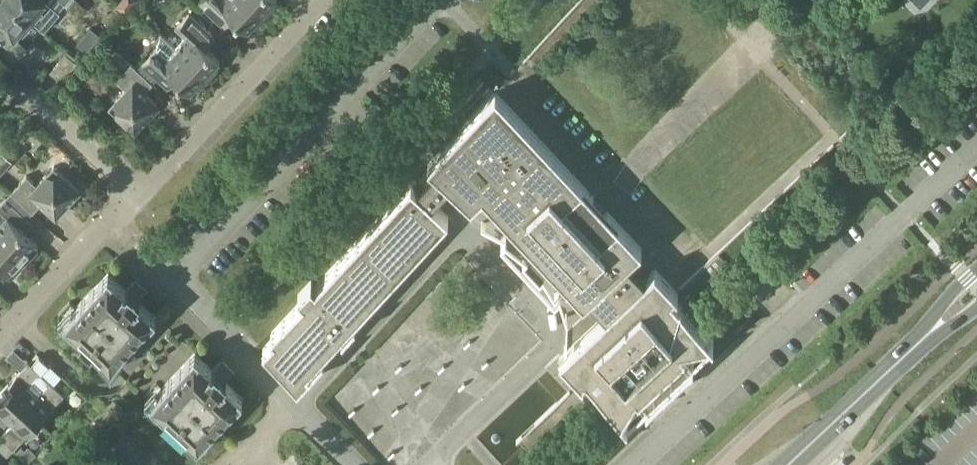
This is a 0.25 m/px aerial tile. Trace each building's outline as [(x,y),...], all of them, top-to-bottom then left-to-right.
[(10,0),(0,0),(0,24),(4,27),(1,31),(14,42),(10,46),(20,55),(26,47),(14,36),(30,17),(10,0)] [(30,17),(45,0),(10,0),(30,17)] [(62,0),(50,0),(48,3),(59,11),(60,10),(66,15),(71,8),(62,0)] [(71,8),(80,15),(87,7),(79,0),(62,0),(71,8)] [(116,5),(125,13),(126,13),(131,7),(137,0),(120,0),(116,5)] [(249,0),(201,0),(200,1),(221,21),(229,12),(247,29),(251,25),(257,26),(266,16),(249,0)] [(266,16),(276,6),(274,0),(249,0),(266,16)] [(176,47),(209,78),(218,68),(216,62),(220,58),(202,41),(210,33),(189,13),(175,27),(185,37),(176,47)] [(91,28),(77,44),(87,53),(101,36),(91,28)] [(209,78),(176,47),(166,57),(156,48),(142,63),(164,83),(172,74),(190,91),(193,87),(199,88),(209,78)] [(152,83),(131,63),(118,51),(113,57),(126,69),(116,80),(126,89),(116,99),(117,100),(117,115),(134,132),(157,109),(156,108),(156,104),(156,103),(144,92),(152,83)] [(76,63),(65,54),(51,71),(61,80),(76,63)] [(274,335),(263,347),(294,380),(298,384),(311,370),(308,367),(449,216),(438,206),(454,188),(471,204),(483,194),(536,251),(539,248),(552,263),(550,265),(584,302),(585,301),(589,306),(590,308),(592,306),(597,311),(595,313),(598,316),(601,319),(560,358),(583,382),(584,381),(583,379),(586,377),(600,392),(619,412),(619,413),(621,414),(637,388),(648,400),(692,360),(678,345),(711,337),(706,331),(705,331),(704,329),(694,318),(683,306),(673,295),(676,293),(677,294),(679,293),(677,292),(676,291),(668,282),(655,269),(650,273),(644,279),(628,262),(632,257),(634,255),(642,248),(638,243),(608,211),(605,214),(592,199),(594,197),(592,194),(496,91),(495,92),(487,101),(462,127),(461,129),(428,164),(430,166),(425,172),(423,171),(412,182),(402,192),(316,284),(311,280),(298,294),(303,298),(271,332),(271,333),(274,335)] [(13,161),(3,152),(0,156),(0,176),(13,161)] [(12,191),(34,211),(42,202),(54,213),(59,213),(81,190),(63,173),(62,174),(48,174),(47,173),(37,184),(27,174),(12,191)] [(0,224),(0,238),(22,259),(30,251),(33,254),(39,248),(38,242),(21,227),(30,218),(7,197),(0,204),(0,208),(8,215),(0,224)] [(0,238),(0,268),(7,275),(13,276),(19,270),(15,266),(22,259),(0,238)] [(728,263),(719,254),(684,287),(693,295),(728,263)] [(125,351),(157,316),(139,300),(147,292),(134,280),(127,288),(109,271),(77,306),(71,301),(59,313),(59,326),(72,337),(77,332),(82,336),(80,339),(92,350),(95,348),(99,352),(94,358),(106,370),(119,369),(130,357),(125,351)] [(130,357),(119,369),(146,394),(157,382),(163,387),(196,352),(157,316),(125,351),(130,357)] [(214,369),(196,352),(163,387),(157,382),(146,394),(146,407),(159,418),(164,413),(169,417),(166,420),(179,431),(181,429),(186,433),(181,439),(193,451),(205,450),(217,438),(211,432),(244,397),(226,381),(234,373),(221,361),(214,369)] [(29,361),(4,388),(39,421),(64,394),(29,361)] [(15,447),(39,421),(4,388),(0,392),(0,414),(1,413),(13,424),(2,435),(15,447)] [(15,447),(2,435),(0,437),(0,463),(15,447)] [(25,450),(21,454),(29,461),(31,458),(34,455),(36,453),(29,446),(25,450)]
